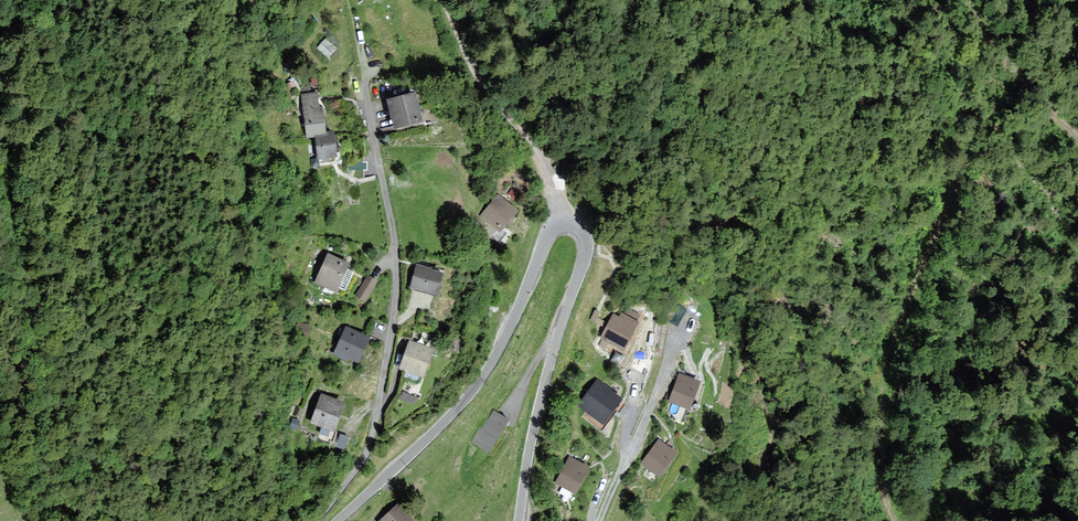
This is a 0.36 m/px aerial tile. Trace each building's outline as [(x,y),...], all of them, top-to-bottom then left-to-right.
[(338,50),(327,39),(317,49),(328,60),(338,50)] [(302,95),(306,137),(314,136),(318,136),(323,135),(320,111),(317,111),(315,94),(302,95)] [(413,95),(387,102),(394,129),(420,122),(413,95)] [(334,157),(331,134),(323,135),(318,136),(314,136),(317,159),(334,157)] [(498,231),(515,212),(497,196),(480,216),(498,231)] [(347,265),(327,256),(314,282),(336,292),(338,287),(344,290),(349,279),(352,272),(345,269),(347,265)] [(430,269),(416,265),(409,288),(435,295),(440,274),(429,271),(430,269)] [(376,282),(367,277),(355,295),(364,301),(376,282)] [(618,319),(613,316),(607,327),(600,338),(621,351),(637,324),(635,322),(638,316),(627,309),(623,316),(621,314),(618,319)] [(367,338),(345,328),(332,355),(345,360),(346,358),(355,363),(367,338)] [(431,351),(408,342),(398,369),(406,372),(404,377),(416,381),(417,377),(420,378),(431,351)] [(697,383),(679,376),(669,401),(687,409),(697,383)] [(597,383),(579,405),(601,423),(619,401),(597,383)] [(416,401),(419,391),(407,387),(404,396),(416,401)] [(341,404),(320,396),(310,423),(331,431),(341,404)] [(507,420),(494,413),(484,429),(481,428),(473,442),(488,451),(507,420)] [(675,454),(658,441),(640,463),(657,476),(675,454)] [(587,468),(569,458),(555,483),(573,493),(587,468)] [(397,505),(379,520),(410,520),(397,505)]
